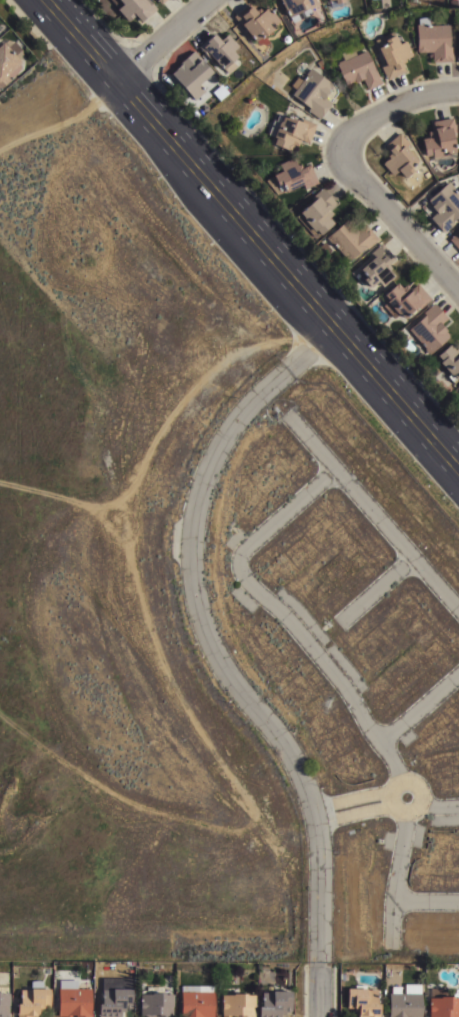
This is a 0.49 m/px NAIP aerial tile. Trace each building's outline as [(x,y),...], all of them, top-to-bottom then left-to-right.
[(117,8),(110,0),(142,0),(148,0),(155,8),(139,22),(133,16),(126,22),(115,10),(117,8)] [(288,18),(279,0),(316,0),(318,5),(309,9),(311,13),(304,16),(301,11),(296,14),(298,19),(291,22),(289,17),(288,18)] [(327,2),(326,0),(346,0),(343,1),(343,2),(342,3),(342,5),(331,8),(329,1),(327,2)] [(248,3),(257,15),(266,7),(278,21),(272,26),(275,29),(269,34),(267,33),(263,37),(267,42),(263,45),(262,44),(260,43),(257,45),(254,41),(253,42),(232,16),(248,3)] [(449,47),(452,47),(453,62),(432,63),(432,52),(418,52),(417,51),(416,25),(418,25),(417,18),(422,18),(427,18),(427,26),(449,25),(449,47)] [(374,40),(393,32),(398,45),(406,41),(412,56),(404,59),(405,62),(402,64),(405,72),(386,80),(381,67),(385,65),(374,40)] [(205,56),(197,47),(212,33),(219,41),(225,34),(237,47),(231,52),(235,58),(231,62),(235,67),(227,74),(222,69),(221,70),(207,54),(205,56)] [(9,80),(0,88),(0,45),(2,43),(6,48),(13,42),(21,51),(14,57),(20,63),(6,76),(9,80)] [(174,70),(181,64),(180,62),(192,51),(212,73),(198,85),(203,92),(193,101),(170,74),(174,70)] [(381,83),(367,90),(362,79),(354,83),(354,81),(345,85),(335,64),(343,60),(340,54),(343,52),(351,53),(354,52),(356,56),(365,51),(381,83)] [(332,84),(327,91),(329,92),(324,99),(330,103),(319,119),(307,111),(308,108),(291,96),(295,89),(290,86),(296,77),(301,80),(309,68),(332,84)] [(279,123),(275,122),(277,115),(300,123),(301,119),(315,124),(308,144),(302,141),(302,142),(299,141),(297,147),(292,145),(289,152),(272,146),(275,139),(273,138),(279,123)] [(452,118),(455,133),(450,134),(454,153),(430,158),(429,156),(423,157),(420,140),(428,138),(427,132),(434,131),(432,122),(452,118)] [(398,133),(408,145),(403,148),(416,163),(409,169),(411,173),(403,180),(397,172),(392,176),(381,164),(387,159),(385,157),(389,154),(383,147),(398,133)] [(296,166),(299,165),(301,168),(309,165),(317,184),(304,190),(302,186),(285,194),(283,189),(279,191),(276,193),(266,180),(273,178),(272,176),(281,172),(278,164),(293,158),(296,166)] [(333,200),(341,196),(333,182),(325,186),(333,200)] [(456,192),(458,189),(458,215),(451,222),(453,224),(442,234),(428,219),(430,217),(420,207),(447,182),(456,192)] [(305,227),(296,217),(308,207),(305,204),(321,189),(335,204),(328,210),(333,215),(328,219),(333,225),(318,238),(307,225),(305,227)] [(345,221),(348,221),(357,231),(364,225),(378,240),(367,250),(365,248),(348,263),(326,239),(345,221)] [(448,240),(458,230),(458,252),(448,240)] [(332,251),(327,255),(319,247),(324,243),(332,251)] [(369,256),(381,244),(395,259),(388,267),(394,272),(392,274),(397,278),(385,290),(378,283),(371,289),(363,282),(361,284),(354,277),(372,259),(369,256)] [(388,302),(383,296),(398,285),(401,289),(406,285),(410,290),(418,284),(431,301),(419,310),(418,309),(402,322),(400,320),(394,320),(383,306),(388,302)] [(425,317),(422,313),(434,304),(447,320),(441,325),(447,332),(446,332),(451,338),(429,356),(409,330),(425,317)] [(451,346),(458,356),(458,381),(457,383),(456,381),(452,384),(447,378),(450,376),(436,359),(451,346)] [(121,1011),(121,1016),(99,1016),(99,1004),(102,1004),(102,981),(111,981),(111,989),(132,989),(132,1011),(121,1011)] [(421,984),(421,1016),(388,1016),(388,993),(390,993),(390,987),(404,987),(404,983),(421,984)] [(212,985),(212,1016),(180,1016),(180,985),(212,985)] [(379,1003),(379,1016),(358,1016),(358,1011),(353,1011),(353,1008),(347,1008),(347,988),(354,988),(354,985),(366,985),(366,990),(376,990),(376,1003),(379,1003)] [(170,1006),(170,1016),(158,1016),(158,1015),(147,1015),(147,1016),(140,1016),(140,1000),(140,990),(146,990),(146,986),(163,986),(163,990),(169,990),(169,994),(173,994),(173,1006),(170,1006)] [(38,1011),(38,1016),(17,1016),(17,1003),(20,1003),(20,990),(30,990),(30,988),(49,988),(49,1008),(42,1008),(42,1011),(38,1011)] [(90,988),(90,1016),(75,1016),(75,1015),(71,1015),(71,1016),(65,1016),(58,1016),(58,988),(90,988)] [(452,989),(458,989),(458,1016),(429,1016),(429,988),(446,988),(446,996),(452,996),(452,989)] [(279,1014),(279,1016),(258,1016),(258,1006),(261,1006),(261,992),(271,992),(271,991),(290,991),(290,1011),(284,1011),(284,1014),(279,1014)] [(8,993),(8,1016),(0,1016),(0,993),(8,993)] [(253,995),(253,1016),(228,1016),(221,1016),(221,1008),(220,1008),(220,1003),(221,1003),(221,995),(231,995),(231,993),(244,993),(244,995),(253,995)]
